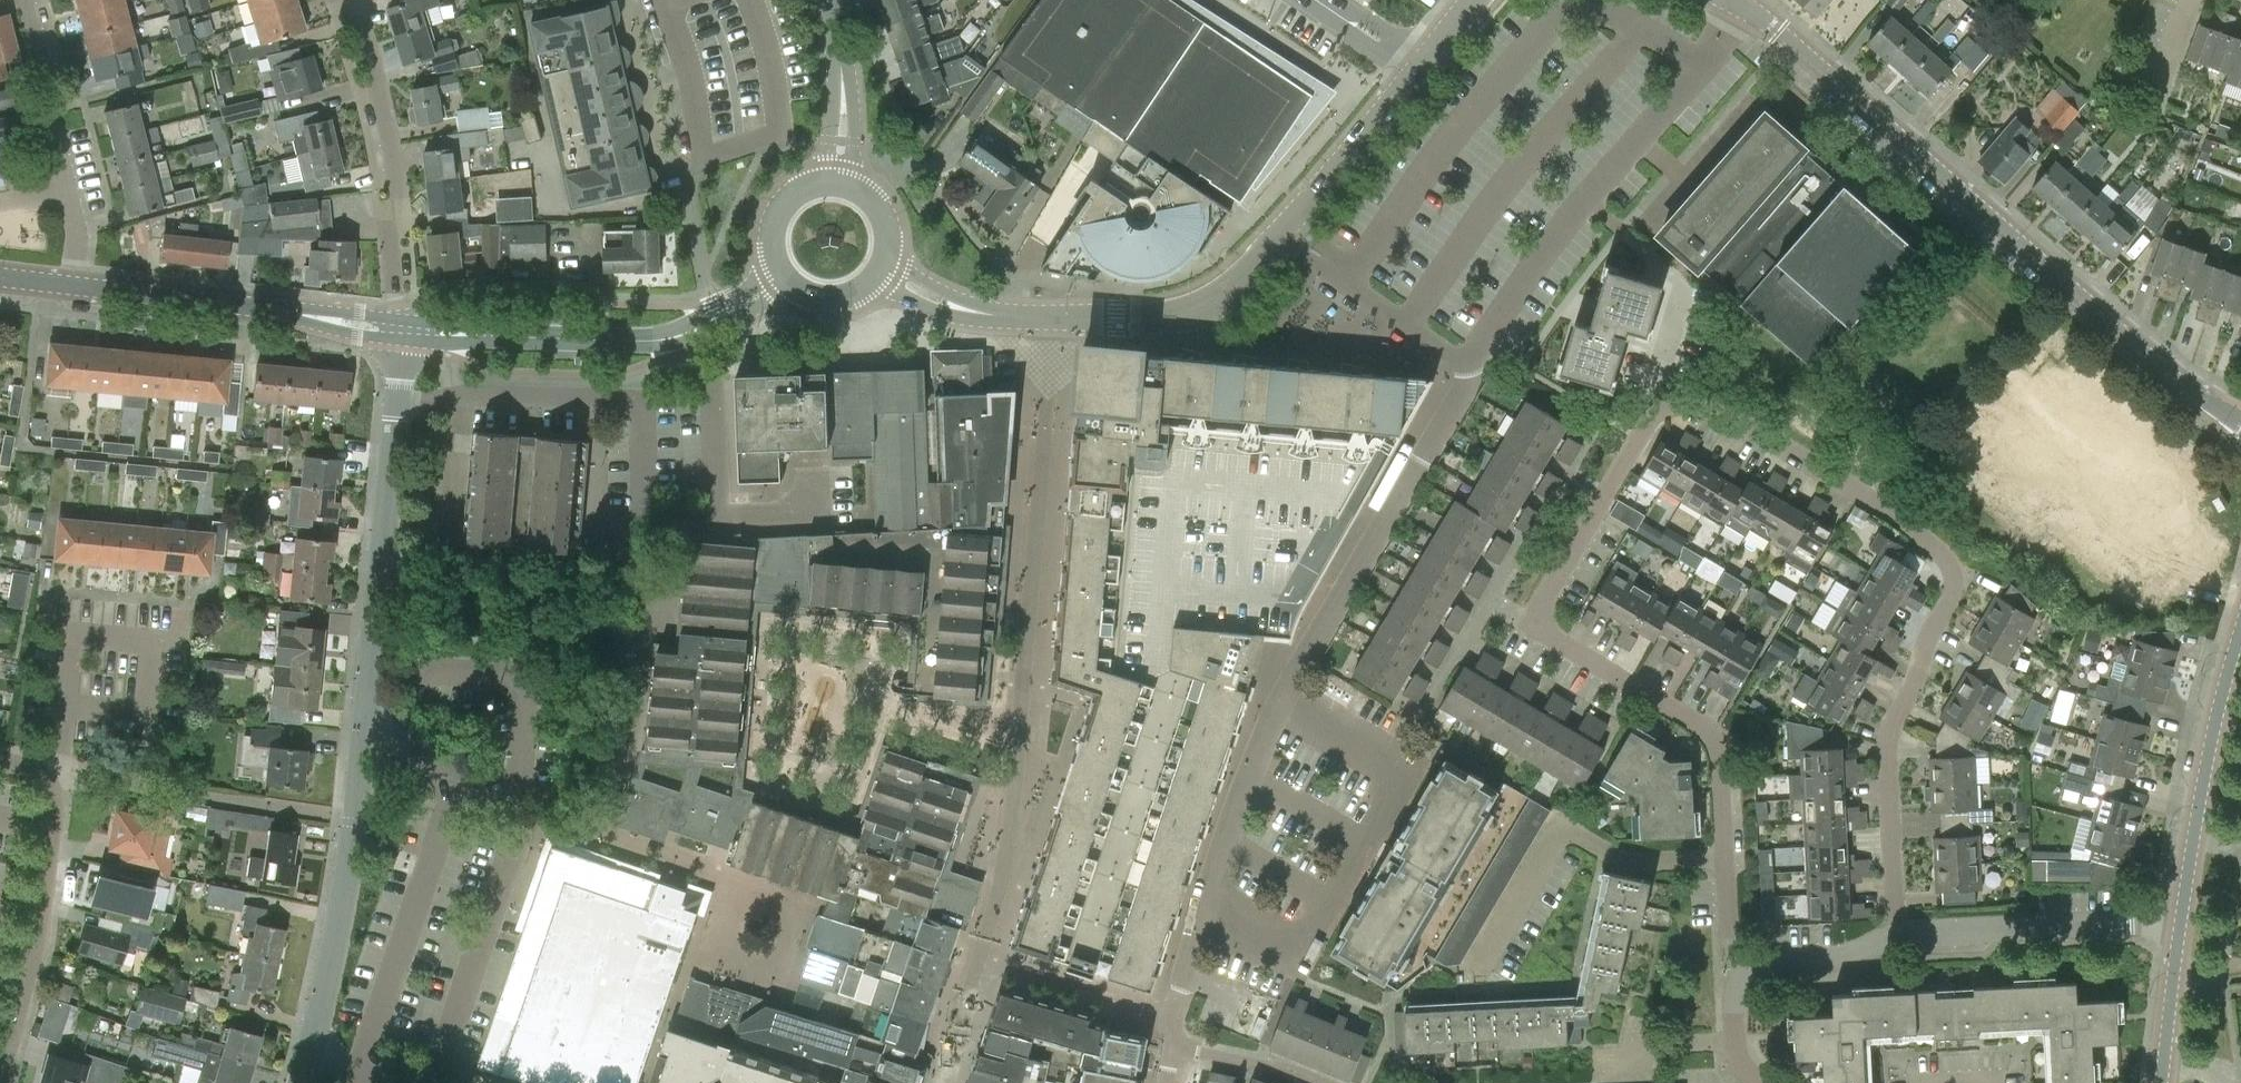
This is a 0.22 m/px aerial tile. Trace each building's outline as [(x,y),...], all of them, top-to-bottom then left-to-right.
[(78,14),(124,3),(123,0),(74,0),(78,14)] [(181,0),(166,0),(170,14),(184,10),(181,0)] [(210,7),(208,0),(189,0),(192,13),(210,7)] [(298,9),(295,0),(251,0),(246,1),(253,23),(298,9)] [(427,28),(422,11),(441,5),(439,0),(403,0),(404,4),(388,9),(397,37),(427,28)] [(887,25),(921,14),(919,8),(938,1),(938,0),(878,0),(887,25)] [(1174,0),(1041,0),(1000,56),(1094,120),(1094,121),(1194,186),(1194,185),(1201,174),(1211,180),(1210,181),(1241,202),(1244,199),(1314,95),(1174,0)] [(1816,17),(1831,0),(1797,0),(1816,17)] [(1886,1),(1898,11),(1908,0),(1887,0),(1886,1)] [(1928,0),(1913,18),(1920,25),(1936,7),(1928,0)] [(124,3),(78,14),(83,36),(129,25),(124,3)] [(653,171),(649,168),(643,168),(642,164),(643,163),(639,145),(638,145),(634,128),(635,128),(631,109),(630,109),(624,85),(625,85),(621,67),(620,67),(616,50),(617,50),(613,31),(611,31),(610,25),(615,24),(618,20),(618,14),(616,3),(607,5),(531,23),(574,207),(649,189),(659,187),(656,176),(653,171)] [(298,9),(253,23),(259,44),(305,30),(298,9)] [(2207,65),(2226,12),(2217,9),(2210,27),(2197,22),(2185,57),(2207,65)] [(2228,73),(2229,73),(2238,46),(2239,46),(2240,41),(2240,38),(2230,34),(2236,16),(2226,12),(2207,65),(2228,73)] [(896,52),(930,40),(928,35),(944,30),(939,13),(923,19),(921,14),(887,25),(896,52)] [(8,20),(7,14),(0,16),(0,39),(12,36),(11,31),(14,30),(11,20),(8,20)] [(185,15),(167,20),(172,37),(174,36),(190,32),(185,15)] [(1889,60),(1912,34),(1891,16),(1868,42),(1889,60)] [(1947,18),(1933,35),(1940,42),(1955,25),(1947,18)] [(209,19),(194,24),(190,26),(191,31),(193,31),(196,39),(198,38),(199,39),(213,34),(209,19)] [(129,25),(83,36),(89,58),(134,47),(134,46),(129,25)] [(427,28),(397,37),(405,63),(432,55),(438,73),(461,70),(460,68),(484,65),(479,49),(456,56),(455,51),(460,48),(457,39),(451,39),(451,38),(432,44),(427,28)] [(195,51),(190,32),(174,36),(179,55),(195,51)] [(1912,34),(1889,60),(1908,78),(1932,52),(1912,34)] [(939,65),(937,60),(965,51),(959,35),(932,45),(930,40),(896,52),(906,80),(913,78),(912,75),(939,66),(939,65)] [(14,41),(12,36),(0,39),(0,79),(7,77),(4,61),(18,57),(16,52),(19,50),(17,41),(14,41)] [(1976,43),(1968,36),(1953,53),(1961,60),(1976,43)] [(1989,55),(1976,43),(1961,60),(1974,72),(1989,55)] [(143,82),(138,59),(149,56),(146,44),(134,46),(134,47),(89,58),(94,81),(112,76),(116,89),(143,82)] [(232,62),(232,63),(257,57),(254,46),(247,47),(245,44),(228,49),(229,54),(224,56),(227,64),(232,62)] [(2239,46),(2238,46),(2229,73),(2228,73),(2225,81),(2240,86),(2240,47),(2239,46)] [(280,52),(266,55),(270,69),(268,70),(276,97),(277,101),(278,100),(296,95),(320,88),(311,55),(301,58),(298,47),(280,52)] [(1932,52),(1908,78),(1929,96),(1961,60),(1953,53),(1944,63),(1932,52)] [(970,54),(968,53),(965,56),(949,62),(939,65),(939,66),(912,75),(913,78),(906,80),(915,105),(932,99),(934,106),(952,99),(950,93),(960,88),(967,94),(981,75),(987,67),(970,54)] [(198,54),(185,57),(188,70),(201,67),(198,54)] [(1000,57),(961,112),(976,122),(1005,81),(1033,99),(1033,98),(1042,85),(1000,57)] [(415,124),(419,123),(419,124),(444,119),(439,94),(461,89),(458,74),(435,78),(436,85),(413,90),(416,106),(412,107),(409,110),(412,121),(415,124)] [(2034,110),(2061,133),(2080,112),(2079,111),(2087,101),(2063,80),(2055,89),(2054,88),(2034,110)] [(1033,98),(1059,115),(1068,102),(1042,85),(1033,98)] [(0,92),(0,107),(13,104),(10,89),(0,92)] [(113,97),(116,108),(104,111),(110,137),(142,129),(138,113),(151,109),(149,100),(136,103),(134,92),(113,97)] [(219,107),(220,115),(222,124),(224,124),(261,115),(258,101),(257,98),(219,107)] [(492,130),(492,129),(492,128),(505,126),(503,111),(490,113),(489,107),(458,111),(461,133),(492,130)] [(297,154),(336,145),(329,118),(319,121),(316,110),(274,121),(279,143),(293,140),(297,154)] [(521,118),(528,143),(542,140),(535,114),(521,118)] [(208,119),(213,139),(226,136),(224,124),(222,124),(220,115),(208,119)] [(16,116),(0,118),(0,138),(19,135),(16,116)] [(2004,182),(2029,154),(2031,155),(2033,153),(2031,152),(2036,148),(2024,138),(2031,130),(2016,117),(1979,160),(2004,182)] [(2075,118),(2061,134),(2054,143),(2064,151),(2085,127),(2075,118)] [(1133,280),(1138,281),(1146,281),(1154,280),(1162,278),(1169,275),(1174,273),(1178,271),(1183,268),(1186,265),(1190,261),(1193,258),(1196,255),(1199,251),(1202,253),(1231,210),(1194,185),(1194,186),(1094,121),(1083,139),(1091,144),(1115,160),(1108,171),(1100,182),(1093,178),(1087,187),(1088,188),(1073,210),(1079,214),(1041,269),(1096,280),(1104,269),(1108,271),(1112,274),(1119,276),(1127,279),(1133,280)] [(2222,125),(2218,136),(2227,139),(2231,128),(2222,125)] [(429,182),(460,179),(458,162),(472,160),(470,147),(489,145),(489,144),(505,143),(503,128),(492,129),(492,130),(461,133),(441,136),(442,149),(425,151),(429,182)] [(146,147),(142,130),(142,129),(110,137),(117,164),(162,153),(160,144),(146,147)] [(1694,199),(1698,194),(1714,208),(1679,248),(1722,285),(1741,303),(1740,304),(1813,369),(1917,251),(1782,131),(1736,184),(1720,170),(1724,165),(1723,164),(1711,178),(1710,177),(1704,184),(1705,185),(1693,199),(1694,199)] [(226,136),(213,139),(187,146),(192,167),(214,161),(219,160),(219,159),(230,156),(230,154),(226,136)] [(992,202),(1023,158),(1000,142),(993,152),(975,140),(961,160),(978,172),(974,178),(985,186),(980,193),(991,202),(992,202)] [(234,172),(249,169),(242,142),(231,145),(233,153),(230,154),(230,156),(234,172)] [(340,147),(336,147),(336,145),(297,154),(305,191),(331,185),(328,174),(342,171),(339,160),(343,159),(340,147)] [(2092,145),(2077,162),(2085,169),(2100,152),(2092,145)] [(2107,159),(2100,152),(2085,169),(2092,176),(2107,159)] [(150,164),(164,161),(162,153),(117,164),(123,190),(155,183),(150,164)] [(1023,158),(992,202),(991,202),(983,214),(1008,232),(1040,187),(1034,183),(1042,172),(1023,158)] [(2055,161),(2033,186),(2053,205),(2076,179),(2085,169),(2077,162),(2068,172),(2055,161)] [(242,206),(267,203),(264,182),(253,185),(249,169),(234,172),(240,195),(242,206)] [(460,179),(429,182),(433,213),(464,209),(460,179)] [(2073,222),(2096,197),(2076,179),(2053,205),(2073,222)] [(2132,180),(2116,197),(2124,205),(2126,202),(2140,187),(2132,180)] [(129,216),(194,200),(191,187),(158,196),(155,183),(123,190),(129,216)] [(242,206),(240,195),(220,200),(223,212),(242,206)] [(2096,197),(2073,222),(2093,240),(2124,205),(2116,197),(2107,207),(2096,197)] [(242,206),(236,257),(254,257),(254,255),(255,239),(267,239),(310,241),(309,266),(304,265),(303,285),(320,287),(320,278),(351,279),(351,273),(356,273),(357,258),(352,258),(352,240),(333,240),(326,240),(325,231),(327,229),(326,221),(329,218),(328,209),(325,206),(317,207),(316,202),(316,198),(269,203),(267,203),(242,206)] [(2143,223),(2145,223),(2156,232),(2172,206),(2158,198),(2143,223)] [(533,219),(532,199),(499,201),(500,221),(533,219)] [(2143,223),(2124,205),(2093,240),(2114,258),(2136,233),(2145,223),(2143,223)] [(496,207),(468,208),(469,222),(497,221),(496,207)] [(147,221),(149,231),(149,238),(162,239),(159,260),(192,264),(195,238),(196,238),(197,224),(180,222),(179,226),(163,225),(165,214),(146,219),(147,221)] [(434,269),(460,266),(460,268),(479,266),(477,252),(475,252),(473,236),(483,235),(483,266),(500,266),(500,223),(456,224),(457,232),(431,235),(434,269)] [(545,225),(512,226),(512,259),(546,259),(545,225)] [(659,229),(637,230),(637,225),(623,225),(623,230),(605,231),(606,271),(637,270),(637,271),(660,270),(659,229)] [(2155,294),(2165,298),(2184,245),(2161,237),(2149,272),(2161,276),(2155,294)] [(229,242),(196,238),(195,238),(192,264),(226,268),(229,242)] [(267,239),(255,239),(254,255),(267,255),(267,239)] [(2192,287),(2202,261),(2205,253),(2185,246),(2184,245),(2165,298),(2175,302),(2182,283),(2192,287)] [(2206,262),(2202,261),(2192,287),(2190,295),(2193,297),(2201,300),(2195,318),(2205,321),(2224,269),(2206,262)] [(1563,362),(1574,366),(1571,376),(1601,385),(1604,375),(1614,378),(1629,331),(1648,337),(1663,286),(1642,279),(1608,269),(1598,300),(1591,326),(1584,324),(1576,322),(1563,362)] [(2233,311),(2240,288),(2240,275),(2229,270),(2224,269),(2205,321),(2215,325),(2221,307),(2233,311)] [(2233,311),(2240,314),(2240,288),(2233,311)] [(46,384),(70,386),(74,347),(49,345),(46,384)] [(70,386),(95,389),(99,349),(74,347),(70,386)] [(1296,627),(1298,622),(1302,614),(1304,609),(1307,604),(1345,536),(1357,516),(1434,379),(1351,372),(1083,347),(1076,429),(1053,681),(1095,695),(1013,945),(1070,964),(1068,969),(1093,978),(1095,972),(1153,991),(1158,974),(1154,973),(1159,959),(1163,961),(1173,928),(1169,927),(1174,914),(1178,915),(1188,882),(1184,881),(1189,868),(1193,869),(1203,837),(1199,835),(1204,822),(1208,824),(1218,791),(1214,790),(1219,777),(1223,778),(1233,745),(1229,744),(1233,731),(1238,732),(1248,700),(1252,701),(1253,674),(1265,636),(1291,639),(1290,643),(1292,643),(1293,639),(1295,632),(1296,630),(1296,627)] [(95,389),(121,391),(125,352),(99,349),(95,389)] [(935,395),(969,393),(969,387),(990,386),(990,385),(994,384),(994,379),(993,379),(992,354),(981,355),(981,351),(933,352),(934,369),(935,395)] [(125,352),(121,391),(146,393),(150,354),(125,352)] [(176,357),(150,354),(146,393),(173,396),(176,357)] [(199,398),(202,359),(176,357),(173,396),(199,398)] [(237,415),(240,382),(226,381),(228,362),(202,359),(199,398),(223,401),(222,414),(237,415)] [(284,401),(287,367),(256,364),(253,398),(284,401)] [(314,404),(317,370),(287,367),(284,401),(314,404)] [(317,370),(314,404),(345,407),(349,373),(317,370)] [(954,527),(953,482),(938,483),(938,482),(929,482),(925,370),(827,373),(830,444),(831,444),(832,461),(874,460),(877,531),(954,527)] [(830,444),(827,373),(735,376),(740,481),(783,480),(782,448),(830,446),(830,444)] [(10,400),(21,401),(23,386),(13,384),(10,400)] [(1005,524),(1007,498),(1010,459),(1014,459),(1012,431),(1014,422),(1012,422),(1011,415),(1005,415),(1004,401),(1000,401),(1000,393),(1001,393),(1001,392),(994,392),(994,384),(990,385),(990,386),(969,387),(969,393),(935,395),(938,482),(938,483),(953,482),(954,527),(1005,524)] [(21,401),(10,400),(7,415),(18,416),(21,401)] [(1527,401),(1517,419),(1557,443),(1568,425),(1527,401)] [(44,436),(45,419),(31,417),(30,435),(44,436)] [(1507,436),(1506,437),(1547,460),(1557,443),(1517,419),(1507,436)] [(299,429),(297,445),(311,446),(313,431),(312,431),(313,424),(308,423),(308,430),(299,429)] [(268,426),(266,442),(267,442),(267,448),(287,450),(287,444),(281,443),(282,427),(268,426)] [(473,431),(463,542),(576,552),(586,441),(504,434),(473,431)] [(1686,448),(1693,436),(1685,431),(1678,443),(1686,448)] [(343,433),(329,432),(328,448),(341,449),(342,438),(343,433)] [(1,450),(12,451),(15,436),(4,434),(1,450)] [(66,448),(67,438),(51,436),(50,447),(66,448)] [(1569,436),(1564,444),(1571,449),(1576,440),(1569,436)] [(1693,436),(1686,448),(1693,452),(1701,440),(1693,436)] [(1506,437),(1496,453),(1537,477),(1547,460),(1506,437)] [(67,438),(66,448),(81,450),(82,439),(67,438)] [(1576,440),(1571,449),(1578,453),(1583,444),(1576,440)] [(116,453),(117,442),(102,441),(101,452),(116,453)] [(1662,489),(1683,454),(1661,441),(1640,476),(1662,489)] [(117,442),(116,453),(132,455),(133,444),(117,442)] [(167,458),(168,447),(152,446),(151,456),(167,458)] [(168,447),(167,458),(182,459),(183,449),(168,447)] [(1561,448),(1557,456),(1564,461),(1569,452),(1561,448)] [(1,450),(0,457),(0,465),(9,466),(12,451),(1,450)] [(218,463),(219,452),(203,450),(202,461),(218,463)] [(1569,452),(1564,461),(1571,465),(1576,457),(1569,452)] [(1496,454),(1486,471),(1527,495),(1537,478),(1537,477),(1496,453),(1496,454)] [(1683,454),(1662,489),(1682,501),(1703,466),(1683,454)] [(301,486),(337,490),(340,459),(304,456),(301,486)] [(1727,473),(1735,460),(1727,456),(1720,468),(1727,473)] [(89,470),(90,459),(75,458),(74,469),(89,470)] [(90,459),(89,470),(104,472),(105,461),(90,459)] [(1735,460),(1727,473),(1735,477),(1742,465),(1735,460)] [(140,475),(141,464),(125,463),(124,473),(140,475)] [(141,464),(140,475),(155,476),(156,466),(141,464)] [(1703,466),(1682,501),(1703,513),(1724,478),(1703,466)] [(190,480),(191,469),(176,467),(175,478),(190,480)] [(191,469),(190,480),(206,481),(207,470),(191,469)] [(290,472),(272,470),(270,484),(271,484),(271,482),(279,482),(279,486),(288,487),(288,485),(289,485),(290,472)] [(1548,470),(1543,478),(1551,483),(1556,474),(1548,470)] [(1486,471),(1476,488),(1517,512),(1527,495),(1486,471)] [(1774,488),(1782,475),(1774,471),(1767,483),(1766,484),(1774,488)] [(1556,474),(1551,483),(1558,487),(1563,478),(1556,474)] [(1774,488),(1775,489),(1782,493),(1789,480),(1782,475),(1774,488)] [(1724,478),(1703,513),(1725,526),(1725,524),(1730,516),(1745,490),(1744,490),(1724,478)] [(1745,490),(1730,516),(1725,524),(1745,536),(1750,528),(1774,488),(1766,484),(1767,483),(1762,484),(1760,487),(1749,481),(1744,490),(1745,490)] [(1541,482),(1536,491),(1543,495),(1548,487),(1541,482)] [(334,519),(337,490),(301,486),(292,486),(289,515),(289,524),(297,524),(313,526),(314,517),(334,519)] [(1550,499),(1555,491),(1548,487),(1543,495),(1550,499)] [(1466,505),(1497,524),(1506,530),(1516,512),(1517,512),(1476,488),(1466,505)] [(1771,494),(1775,489),(1774,488),(1750,528),(1771,541),(1792,506),(1771,494)] [(1808,508),(1816,513),(1823,500),(1815,495),(1808,508)] [(1456,499),(1446,517),(1487,541),(1497,524),(1466,505),(1456,499)] [(1645,515),(1618,499),(1610,514),(1637,530),(1645,515)] [(1816,513),(1812,518),(1792,553),(1786,562),(1807,575),(1813,565),(1833,530),(1823,524),(1825,521),(1823,516),(1830,504),(1823,500),(1816,513)] [(1528,505),(1523,513),(1530,517),(1535,509),(1528,505)] [(1792,506),(1771,541),(1792,553),(1812,518),(1792,506)] [(1858,527),(1867,513),(1856,506),(1847,521),(1858,527)] [(1542,513),(1535,509),(1530,517),(1537,521),(1542,513)] [(40,526),(42,513),(29,511),(27,525),(40,526)] [(254,523),(258,524),(264,524),(268,525),(269,514),(255,513),(254,523)] [(1436,533),(1435,535),(1476,559),(1477,558),(1486,543),(1487,541),(1446,517),(1445,518),(1436,533)] [(1521,517),(1516,525),(1521,528),(1523,529),(1528,521),(1521,517)] [(81,561),(84,521),(58,519),(55,558),(81,561)] [(223,554),(227,521),(212,520),(210,533),(185,531),(182,570),(208,573),(210,553),(223,554)] [(84,521),(81,561),(106,563),(110,524),(84,521)] [(1528,521),(1523,529),(1530,533),(1535,525),(1528,521)] [(1656,543),(1662,531),(1645,522),(1638,534),(1656,543)] [(110,524),(106,563),(131,565),(135,526),(110,524)] [(954,527),(877,531),(809,535),(812,607),(917,616),(920,620),(914,694),(981,700),(986,645),(987,645),(987,640),(994,635),(995,635),(1005,524),(954,527)] [(135,526),(131,565),(156,568),(160,528),(135,526)] [(160,528),(156,568),(182,570),(185,531),(160,528)] [(1905,593),(1917,572),(1901,562),(1909,549),(1879,532),(1869,548),(1880,555),(1870,572),(1923,604),(1927,596),(1915,589),(1910,596),(1905,593)] [(1498,534),(1493,542),(1500,546),(1505,538),(1498,534)] [(812,607),(809,535),(742,539),(742,547),(757,594),(765,603),(812,607)] [(1426,550),(1425,551),(1466,575),(1476,559),(1435,535),(1426,550)] [(296,537),(295,555),(256,551),(255,564),(262,564),(280,566),(293,567),(329,571),(332,541),(296,537)] [(1505,538),(1500,546),(1507,551),(1512,543),(1505,538)] [(25,542),(23,557),(36,559),(38,544),(25,542)] [(730,546),(699,543),(690,542),(687,574),(680,653),(658,651),(649,751),(735,759),(738,759),(751,608),(748,598),(730,546)] [(1490,546),(1486,554),(1493,559),(1498,550),(1490,546)] [(1836,555),(1827,549),(1821,559),(1831,565),(1836,555)] [(1498,550),(1493,559),(1500,563),(1505,555),(1498,550)] [(1416,568),(1415,569),(1456,593),(1466,575),(1425,551),(1416,568)] [(1715,583),(1725,569),(1705,558),(1697,573),(1715,583)] [(230,574),(234,570),(235,562),(224,561),(223,573),(230,574)] [(279,580),(280,566),(262,564),(261,575),(261,579),(279,580)] [(1753,569),(1745,564),(1740,573),(1748,578),(1753,569)] [(293,567),(291,597),(326,601),(329,571),(293,567)] [(1477,568),(1472,576),(1479,581),(1484,573),(1477,568)] [(1614,614),(1634,580),(1613,568),(1592,602),(1614,614)] [(1406,584),(1405,586),(1446,610),(1446,609),(1456,593),(1415,569),(1406,584)] [(1724,587),(1731,574),(1724,570),(1717,583),(1724,587)] [(13,572),(7,606),(22,609),(29,575),(13,572)] [(1812,591),(1820,577),(1811,572),(1803,586),(1812,591)] [(1901,605),(1906,604),(1918,611),(1923,604),(1870,572),(1858,592),(1858,593),(1892,613),(1898,604),(1901,605)] [(1484,573),(1479,581),(1487,585),(1492,577),(1484,573)] [(1774,578),(1769,591),(1792,600),(1798,587),(1774,578)] [(1470,580),(1465,589),(1472,593),(1477,584),(1470,580)] [(1623,628),(1631,632),(1634,627),(1655,592),(1634,580),(1614,614),(1623,620),(1622,623),(1623,628)] [(1477,584),(1472,593),(1479,597),(1484,589),(1477,584)] [(1983,619),(2021,642),(2035,619),(2029,615),(2036,605),(2012,584),(2003,599),(1996,596),(1983,619)] [(1397,600),(1394,604),(1435,628),(1437,625),(1446,610),(1405,586),(1397,600)] [(1880,634),(1886,637),(1898,645),(1903,637),(1890,630),(1890,625),(1887,623),(1892,613),(1858,593),(1858,592),(1850,587),(1837,609),(1880,634)] [(1655,592),(1634,627),(1655,639),(1661,630),(1676,605),(1674,604),(1655,592)] [(642,750),(616,823),(664,840),(669,826),(737,849),(753,800),(847,832),(851,839),(849,845),(856,847),(889,751),(973,779),(940,875),(973,886),(959,928),(967,929),(984,879),(951,868),(982,776),(883,742),(855,824),(743,787),(762,611),(766,609),(910,621),(912,624),(905,698),(989,705),(995,635),(994,635),(987,640),(987,645),(986,645),(981,700),(914,694),(920,620),(917,616),(812,607),(765,603),(757,594),(752,596),(748,598),(751,608),(738,759),(735,759),(649,751),(642,750)] [(1676,605),(1661,630),(1681,642),(1701,607),(1680,595),(1674,604),(1676,605)] [(1457,603),(1452,611),(1459,616),(1464,607),(1457,603)] [(1386,617),(1384,621),(1425,645),(1427,642),(1435,628),(1394,604),(1386,617)] [(1464,607),(1459,616),(1466,620),(1471,612),(1464,607)] [(1701,607),(1681,642),(1701,654),(1722,620),(1701,607)] [(1596,612),(1589,608),(1582,620),(1589,625),(1596,612)] [(1880,634),(1837,609),(1825,630),(1842,640),(1842,639),(1868,654),(1880,634)] [(277,628),(273,664),(291,665),(319,668),(323,629),(307,627),(309,613),(279,610),(277,628)] [(1450,615),(1445,624),(1452,628),(1457,619),(1450,615)] [(1801,621),(1794,617),(1787,629),(1794,633),(1801,621)] [(1459,632),(1464,624),(1457,619),(1452,628),(1459,632)] [(2021,642),(1983,619),(1968,643),(1986,653),(1980,663),(2006,679),(2007,678),(2013,669),(2007,665),(2021,642)] [(1722,620),(1701,654),(1722,667),(1743,632),(1722,620)] [(1375,636),(1374,638),(1415,662),(1416,661),(1425,645),(1384,621),(1375,636)] [(1624,645),(1631,632),(1623,628),(1616,640),(1624,645)] [(2088,629),(2082,648),(2098,653),(2103,634),(2088,629)] [(2134,638),(2127,663),(2170,676),(2178,650),(2171,648),(2176,631),(2144,630),(2141,640),(2134,638)] [(1624,645),(1631,649),(1638,637),(1631,632),(1624,645)] [(1743,632),(1722,667),(1743,679),(1764,644),(1743,632)] [(1432,646),(1431,646),(1439,650),(1444,642),(1436,637),(1432,646)] [(1768,648),(1767,651),(1775,656),(1783,643),(1774,637),(1768,648)] [(1898,645),(1886,637),(1882,644),(1894,652),(1898,645)] [(1365,653),(1364,655),(1405,680),(1405,679),(1415,662),(1374,638),(1365,653)] [(1874,672),(1879,670),(1891,678),(1896,670),(1883,663),(1868,654),(1842,639),(1842,640),(1830,660),(1865,681),(1871,670),(1874,672)] [(1444,642),(1439,650),(1446,654),(1451,646),(1444,642)] [(1670,661),(1677,648),(1669,644),(1662,656),(1670,661)] [(1677,648),(1670,661),(1677,665),(1684,652),(1677,648)] [(1429,649),(1424,658),(1432,662),(1436,654),(1429,649)] [(1484,650),(1480,657),(1488,662),(1493,655),(1491,654),(1484,650)] [(1436,654),(1432,662),(1439,666),(1443,658),(1436,654)] [(1364,655),(1353,674),(1394,698),(1405,680),(1364,655)] [(1324,657),(1319,665),(1327,670),(1332,662),(1324,657)] [(1480,657),(1475,665),(1482,669),(1484,670),(1488,662),(1480,657)] [(1496,657),(1492,665),(1501,670),(1505,662),(1496,657)] [(244,675),(245,662),(202,659),(200,682),(211,683),(212,672),(244,675)] [(1865,681),(1830,660),(1818,681),(1853,701),(1865,681)] [(2163,702),(2170,676),(2127,663),(2116,660),(2111,676),(2110,675),(2107,686),(2098,683),(2094,697),(2114,702),(2145,710),(2148,698),(2163,702)] [(1953,694),(1992,717),(1993,717),(2002,722),(2023,688),(2007,678),(2006,679),(1980,663),(1973,674),(1967,671),(1953,694)] [(291,665),(273,664),(268,721),(300,724),(302,706),(315,708),(319,668),(291,665)] [(1449,692),(1441,705),(1456,714),(1459,716),(1483,676),(1479,673),(1465,665),(1463,667),(1449,692)] [(1492,665),(1488,672),(1497,677),(1501,670),(1492,665)] [(1711,685),(1718,673),(1711,668),(1704,681),(1711,685)] [(1515,678),(1523,683),(1528,676),(1519,671),(1515,678)] [(1416,672),(1411,680),(1418,685),(1423,676),(1416,672)] [(1718,673),(1711,685),(1719,690),(1726,677),(1718,673)] [(1853,701),(1818,681),(1805,673),(1792,695),(1804,702),(1805,702),(1840,723),(1853,701)] [(1423,676),(1418,685),(1425,689),(1430,680),(1423,676)] [(1483,676),(1459,716),(1474,725),(1477,726),(1501,686),(1498,684),(1483,676)] [(1515,678),(1510,685),(1519,690),(1523,683),(1515,678)] [(1539,683),(1531,678),(1527,685),(1535,690),(1539,683)] [(1408,684),(1403,693),(1410,697),(1415,689),(1408,684)] [(1527,685),(1523,693),(1531,697),(1535,690),(1527,685)] [(1501,686),(1477,726),(1493,736),(1494,737),(1518,696),(1517,695),(1501,686)] [(1415,689),(1410,697),(1418,701),(1423,693),(1415,689)] [(2067,725),(2075,694),(2059,690),(2051,721),(2067,725)] [(1549,698),(1558,703),(1562,696),(1553,691),(1549,698)] [(1992,717),(1953,694),(1939,718),(1945,721),(1936,738),(1968,746),(1968,745),(1973,737),(1979,741),(1992,717)] [(1518,696),(1494,737),(1511,747),(1512,747),(1536,707),(1535,706),(1518,696)] [(1858,704),(1871,712),(1875,704),(1863,697),(1858,704)] [(1549,698),(1545,705),(1553,710),(1558,703),(1549,698)] [(1566,699),(1565,698),(1561,705),(1570,710),(1574,703),(1566,699)] [(2033,698),(2021,723),(2037,731),(2049,706),(2033,698)] [(1751,708),(1740,701),(1736,708),(1747,715),(1751,708)] [(2097,737),(2141,750),(2148,724),(2141,723),(2145,710),(2114,702),(2111,714),(2104,712),(2097,737)] [(1578,728),(1588,710),(1576,704),(1566,721),(1578,728)] [(1871,712),(1858,704),(1854,712),(1866,720),(1871,712)] [(1561,705),(1557,713),(1558,713),(1565,718),(1570,710),(1561,705)] [(1536,707),(1512,747),(1528,757),(1552,716),(1536,707)] [(1588,711),(1584,719),(1592,724),(1597,716),(1588,711)] [(1552,716),(1528,757),(1531,759),(1546,767),(1570,727),(1555,718),(1552,716)] [(1584,719),(1580,726),(1588,731),(1592,724),(1584,719)] [(1601,719),(1596,726),(1604,731),(1609,723),(1603,720),(1601,719)] [(1846,759),(1842,759),(1842,747),(1823,748),(1822,728),(1786,721),(1788,759),(1802,758),(1802,774),(1864,771),(1863,762),(1849,763),(1846,759)] [(2043,722),(2031,759),(2041,763),(2044,753),(2049,755),(2055,735),(2051,734),(2053,726),(2043,722)] [(1596,726),(1592,733),(1595,734),(1600,738),(1604,731),(1596,726)] [(1570,727),(1546,767),(1550,769),(1563,777),(1587,737),(1573,729),(1570,727)] [(311,752),(305,751),(305,749),(278,746),(280,731),(250,728),(249,743),(270,745),(266,783),(301,787),(303,768),(309,769),(311,752)] [(1666,749),(1632,729),(1604,775),(1640,797),(1642,837),(1695,835),(1691,759),(1670,760),(1662,755),(1666,749)] [(1587,737),(1563,777),(1568,780),(1581,788),(1605,747),(1592,740),(1587,737)] [(2141,750),(2097,737),(2090,766),(2096,767),(2093,779),(2123,787),(2126,776),(2133,778),(2141,750)] [(1931,785),(1976,783),(1975,757),(1988,756),(1988,750),(1968,745),(1968,746),(1936,738),(1937,757),(1929,758),(1931,785)] [(859,893),(879,900),(879,902),(891,905),(959,928),(973,886),(940,875),(973,779),(889,751),(856,847),(849,845),(851,839),(847,832),(753,800),(737,849),(732,863),(829,896),(839,899),(843,890),(858,895),(859,893)] [(1499,790),(1483,781),(1484,779),(1471,771),(1470,773),(1447,759),(1435,778),(1434,777),(1421,798),(1423,799),(1401,836),(1400,835),(1377,873),(1378,874),(1357,910),(1355,909),(1343,931),(1345,932),(1333,951),(1357,964),(1356,966),(1369,974),(1370,972),(1386,982),(1499,790)] [(1848,785),(1850,780),(1864,779),(1864,771),(1802,774),(1788,775),(1790,799),(1804,798),(1844,796),(1844,785),(1848,785)] [(2093,820),(2136,832),(2143,806),(2120,799),(2123,787),(2093,779),(2066,771),(2062,787),(2083,793),(2080,802),(2097,806),(2093,820)] [(1976,783),(1931,785),(1931,786),(1924,786),(1925,801),(1932,801),(1932,812),(1939,812),(1940,824),(1971,822),(1971,823),(1993,822),(1992,808),(1977,809),(1976,783)] [(666,801),(637,791),(627,820),(656,830),(658,823),(666,801)] [(723,806),(694,796),(684,825),(713,835),(723,806)] [(1845,820),(1852,820),(1852,819),(1867,819),(1866,810),(1852,811),(1849,807),(1845,807),(1844,796),(1804,798),(1805,822),(1845,820)] [(1525,807),(1546,820),(1552,809),(1531,797),(1525,807)] [(158,836),(166,831),(168,822),(169,822),(171,810),(140,804),(138,815),(117,811),(112,838),(111,841),(116,842),(119,846),(120,849),(141,853),(138,869),(169,875),(172,857),(155,854),(158,836)] [(185,818),(205,821),(207,808),(188,805),(185,818)] [(1546,820),(1525,807),(1519,817),(1540,830),(1546,820)] [(2021,808),(2019,811),(2018,812),(2018,819),(2029,819),(2028,808),(2026,808),(2021,808)] [(230,811),(228,824),(269,830),(270,830),(272,818),(230,811)] [(1540,830),(1519,817),(1513,827),(1534,840),(1540,830)] [(1867,819),(1852,819),(1852,820),(1853,828),(1867,828),(1867,819)] [(1845,820),(1805,822),(1806,846),(1847,844),(1845,820)] [(2136,832),(2093,820),(2085,847),(2092,849),(2089,861),(2120,869),(2123,857),(2129,859),(2136,832)] [(1935,865),(1981,862),(1979,835),(1972,835),(1971,823),(1971,822),(1940,824),(1941,837),(1934,837),(1935,865)] [(1769,824),(1757,824),(1759,848),(1770,848),(1769,824)] [(1534,840),(1513,827),(1507,838),(1528,850),(1534,840)] [(270,830),(269,830),(265,858),(250,855),(246,875),(294,883),(297,864),(292,863),(296,834),(270,830)] [(2029,831),(2016,831),(2016,845),(2029,845),(2029,831)] [(1528,850),(1507,838),(1501,848),(1522,860),(1528,850)] [(1807,870),(1869,867),(1869,858),(1855,859),(1855,854),(1847,854),(1847,844),(1806,846),(1807,870)] [(547,861),(537,892),(531,908),(525,925),(521,939),(519,944),(482,1053),(478,1066),(513,1077),(531,1082),(640,1082),(660,1025),(678,973),(689,937),(690,937),(704,896),(553,845),(547,861)] [(1522,860),(1501,848),(1495,858),(1516,871),(1522,860)] [(1516,871),(1495,858),(1489,868),(1510,881),(1516,871)] [(1976,902),(1975,889),(1982,889),(1981,862),(1935,865),(1937,891),(1944,891),(1944,904),(1976,902)] [(1773,872),(1772,863),(1760,864),(1760,873),(1773,872)] [(1853,882),(1855,876),(1870,876),(1869,867),(1807,870),(1809,894),(1849,892),(1849,882),(1853,882)] [(97,868),(92,888),(110,893),(103,916),(144,927),(146,920),(157,923),(164,898),(148,893),(151,882),(97,868)] [(1510,881),(1489,868),(1483,878),(1504,891),(1510,881)] [(1584,1001),(1396,1010),(1398,1051),(1456,1049),(1456,1038),(1498,1036),(1499,1046),(1582,1042),(1581,1022),(1591,1022),(1591,1008),(1599,1008),(1603,988),(1617,992),(1632,925),(1641,927),(1651,880),(1612,871),(1584,1001)] [(1504,891),(1483,878),(1477,889),(1498,901),(1504,891)] [(241,911),(245,891),(210,884),(209,885),(191,881),(188,898),(205,901),(205,903),(241,911)] [(1761,888),(1762,896),(1774,896),(1774,888),(1761,888)] [(1498,901),(1477,889),(1471,899),(1492,911),(1498,901)] [(839,899),(829,896),(822,917),(848,925),(849,924),(858,895),(843,890),(839,899)] [(1810,919),(1857,916),(1872,916),(1871,907),(1857,908),(1854,903),(1850,903),(1849,892),(1809,894),(1810,919)] [(1762,896),(1762,905),(1776,905),(1775,896),(1774,896),(1762,896)] [(1492,911),(1471,899),(1465,909),(1486,922),(1492,911)] [(245,953),(277,960),(284,928),(263,923),(267,909),(247,904),(241,932),(249,933),(245,953)] [(891,905),(881,936),(950,957),(959,928),(891,905)] [(1486,922),(1465,909),(1459,919),(1480,932),(1486,922)] [(940,986),(950,957),(881,936),(848,925),(822,917),(811,949),(849,961),(853,962),(857,949),(888,960),(885,967),(899,971),(940,986)] [(1453,930),(1474,942),(1480,932),(1459,919),(1453,930)] [(86,924),(78,950),(121,962),(125,950),(133,952),(135,947),(148,950),(153,931),(122,922),(119,934),(86,924)] [(1474,942),(1453,930),(1446,940),(1468,952),(1474,942)] [(1468,952),(1446,940),(1436,957),(1447,964),(1462,962),(1468,952)] [(801,981),(825,989),(829,977),(842,981),(849,961),(811,949),(801,981)] [(277,960),(245,953),(240,975),(232,973),(226,1000),(246,1004),(249,988),(270,992),(277,960)] [(878,972),(882,961),(868,956),(865,968),(878,972)] [(882,995),(868,990),(864,1002),(928,1023),(940,986),(899,971),(896,981),(888,978),(882,995)] [(711,987),(711,984),(691,977),(686,994),(678,1022),(707,1031),(715,1028),(718,1029),(719,1028),(706,1024),(711,987)] [(186,995),(189,981),(175,978),(172,992),(186,995)] [(790,1011),(815,1019),(825,989),(801,981),(790,1011)] [(1956,1036),(1980,1035),(1979,1028),(2051,1025),(2053,1082),(2095,1082),(2093,1043),(2119,1042),(2117,999),(2078,1001),(2077,982),(1974,987),(1975,994),(1956,995),(1956,1036)] [(216,1009),(220,992),(192,985),(189,1000),(216,1009)] [(136,1013),(179,1025),(186,998),(143,986),(136,1013)] [(745,1010),(749,999),(720,989),(720,990),(711,987),(706,1024),(719,1028),(745,1010)] [(1082,1054),(1080,1064),(1098,1067),(1106,1029),(1107,1025),(1093,1021),(1095,1015),(1084,1011),(1005,989),(998,993),(999,993),(989,1027),(1033,1039),(1082,1054)] [(1864,1034),(1935,1030),(1936,1037),(1956,1036),(1956,995),(1936,996),(1936,989),(1833,994),(1834,1013),(1795,1015),(1797,1058),(1824,1057),(1825,1082),(1867,1082),(1864,1034)] [(856,1032),(918,1051),(928,1023),(864,1002),(857,1000),(847,1029),(856,1032)] [(736,1032),(736,1033),(844,1066),(846,1067),(901,1082),(924,1082),(932,1056),(918,1051),(856,1032),(847,1029),(815,1019),(790,1011),(786,1010),(768,1004),(740,1022),(738,1028),(737,1028),(736,1032)] [(1291,1053),(1308,1012),(1287,1004),(1270,1045),(1291,1053)] [(1308,1012),(1291,1053),(1310,1061),(1327,1020),(1308,1012)] [(1327,1020),(1310,1061),(1330,1069),(1347,1028),(1327,1020)] [(36,1037),(53,1042),(54,1043),(59,1028),(41,1023),(36,1037)] [(1142,1078),(1136,1077),(1138,1070),(1141,1071),(1147,1037),(1107,1024),(1107,1025),(1106,1029),(1098,1067),(1080,1064),(1065,1062),(1060,1082),(1141,1082),(1142,1078)] [(192,1046),(253,1064),(261,1035),(230,1027),(225,1044),(196,1036),(192,1046)] [(982,1048),(1007,1056),(1008,1052),(1028,1057),(1028,1056),(1041,1059),(1042,1054),(1029,1051),(1033,1039),(989,1027),(988,1027),(982,1048)] [(719,1045),(669,1028),(651,1082),(706,1082),(724,1074),(723,1073),(729,1057),(728,1056),(729,1053),(721,1050),(719,1045)] [(1370,1055),(1361,1051),(1368,1036),(1347,1028),(1330,1069),(1360,1081),(1370,1055)] [(846,1067),(844,1066),(736,1033),(729,1053),(728,1056),(729,1057),(723,1073),(724,1074),(727,1080),(721,1082),(841,1082),(846,1067)] [(153,1055),(202,1069),(199,1079),(197,1082),(248,1082),(253,1064),(192,1046),(158,1037),(153,1055)] [(1080,1064),(1082,1054),(1033,1039),(1029,1051),(1042,1054),(1041,1059),(1028,1056),(1028,1057),(1008,1052),(1007,1056),(1024,1061),(1025,1060),(1049,1064),(1058,1065),(1055,1082),(1060,1082),(1065,1062),(1080,1064)] [(1461,1055),(1476,1055),(1476,1039),(1461,1039),(1461,1055)] [(1049,1064),(1025,1060),(1024,1061),(1006,1056),(1007,1056),(982,1048),(980,1047),(974,1069),(1022,1082),(1045,1082),(1049,1064)] [(127,1068),(111,1062),(111,1061),(84,1052),(82,1062),(48,1053),(39,1082),(123,1082),(127,1068)] [(1525,1069),(1533,1068),(1532,1059),(1524,1059),(1525,1069)] [(1058,1065),(1049,1064),(1045,1082),(1055,1082),(1058,1065)] [(846,1067),(841,1082),(901,1082),(846,1067)] [(974,1069),(969,1082),(1022,1082),(974,1069)] [(1237,1077),(1211,1071),(1208,1082),(1236,1082),(1237,1077)]
